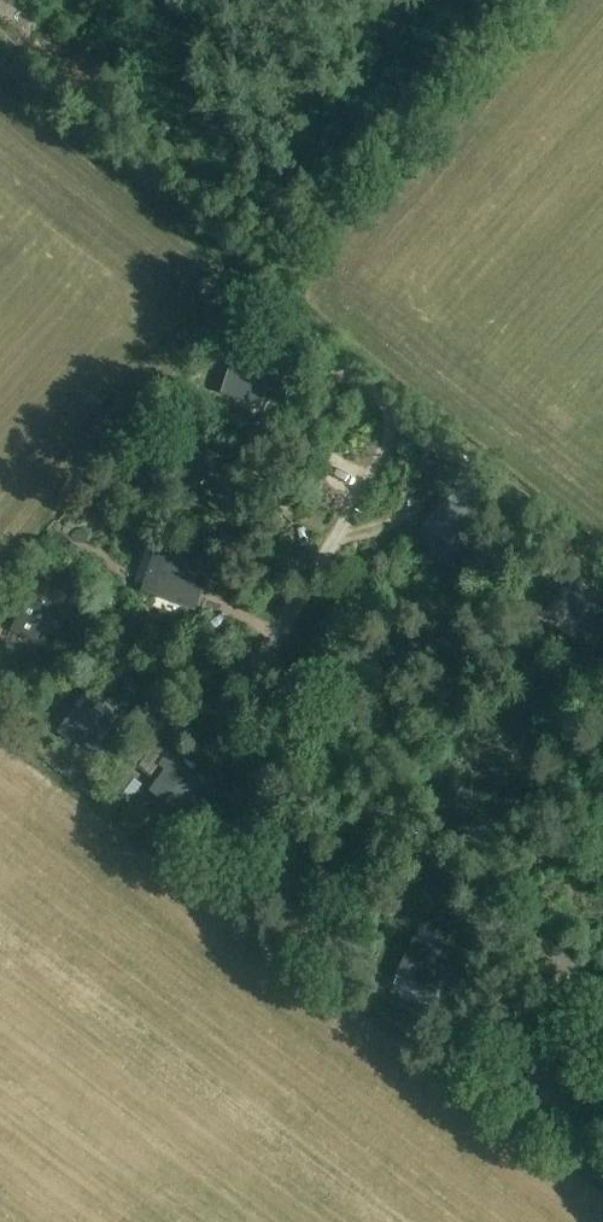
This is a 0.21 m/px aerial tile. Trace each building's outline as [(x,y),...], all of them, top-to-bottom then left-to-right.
[(263,407),(278,361),(263,356),(260,365),(236,357),(224,394),(263,407)] [(196,488),(220,448),(208,441),(204,448),(181,435),(162,467),(196,488)] [(456,551),(484,525),(466,506),(472,500),(462,490),(422,527),(432,538),(439,532),(456,551)] [(156,550),(142,590),(155,594),(194,608),(210,563),(196,558),(194,564),(169,555),(156,550)] [(24,570),(33,576),(39,566),(30,561),(24,570)] [(37,582),(18,618),(11,631),(34,643),(41,631),(54,638),(78,593),(65,586),(60,595),(37,582)] [(91,687),(62,726),(59,731),(72,741),(76,736),(96,750),(120,717),(101,703),(105,697),(91,687)] [(152,775),(161,763),(170,752),(157,742),(140,766),(152,775)] [(182,813),(207,779),(170,752),(161,763),(168,768),(151,791),(182,813)] [(129,803),(143,785),(129,774),(115,792),(129,803)] [(439,950),(415,940),(399,976),(436,994),(457,949),(443,943),(439,950)]
